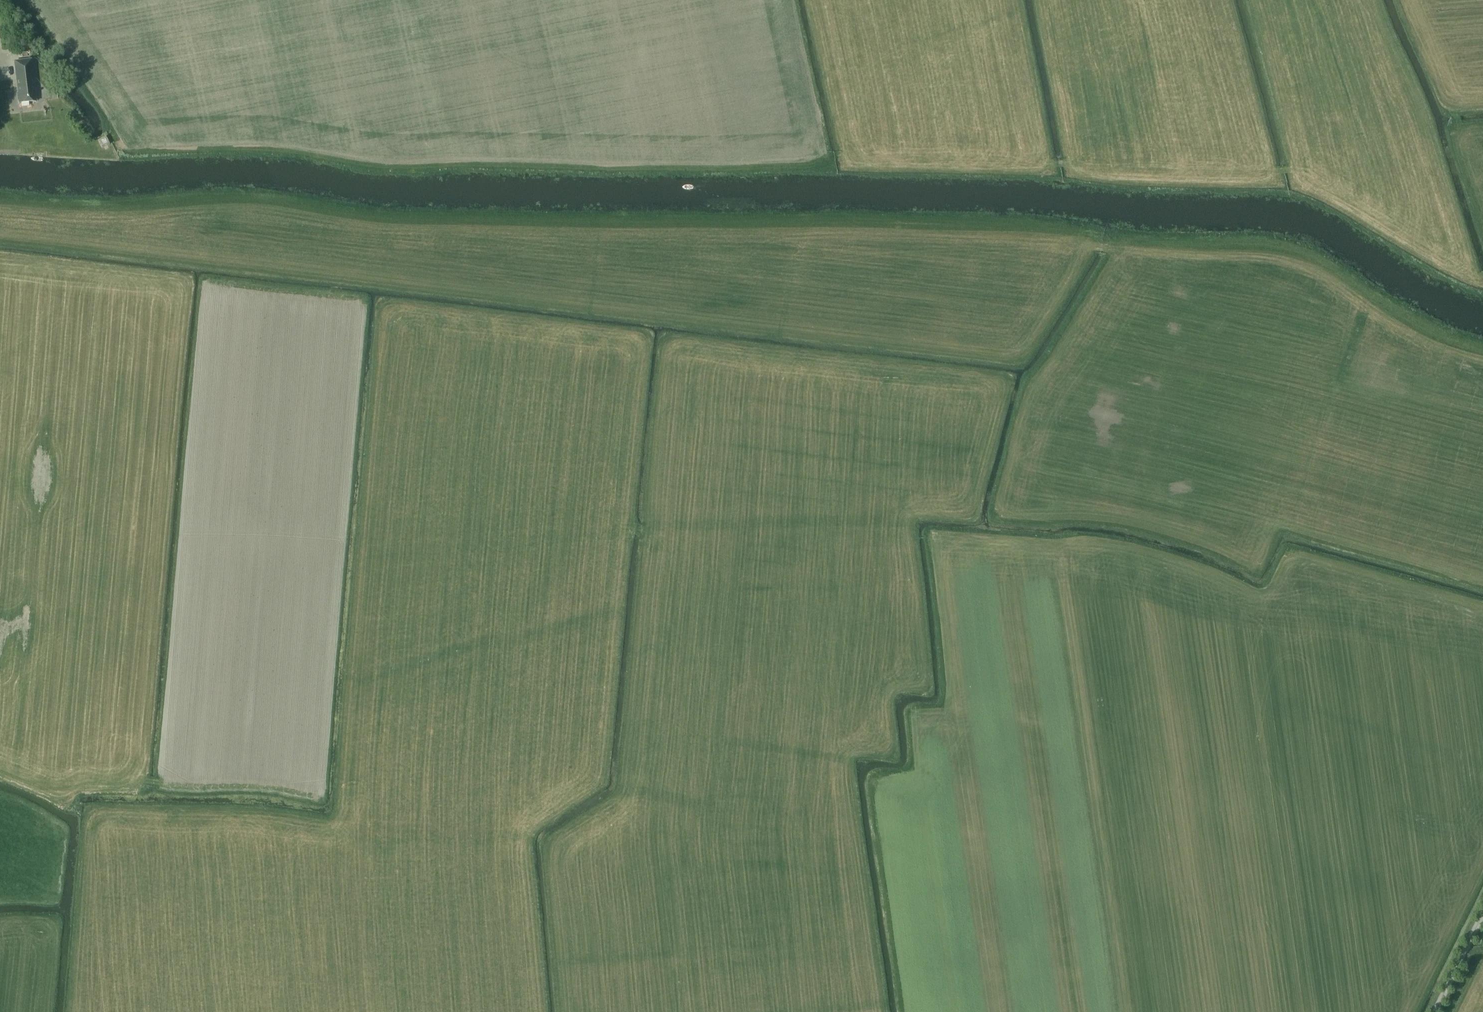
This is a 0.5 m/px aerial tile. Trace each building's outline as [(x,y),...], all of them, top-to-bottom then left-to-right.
[(33,59),(19,61),(15,61),(18,93),(17,93),(18,101),(19,101),(19,103),(36,101),(34,82),(36,82),(33,59)] [(98,140),(102,148),(110,144),(106,136),(98,140)]
